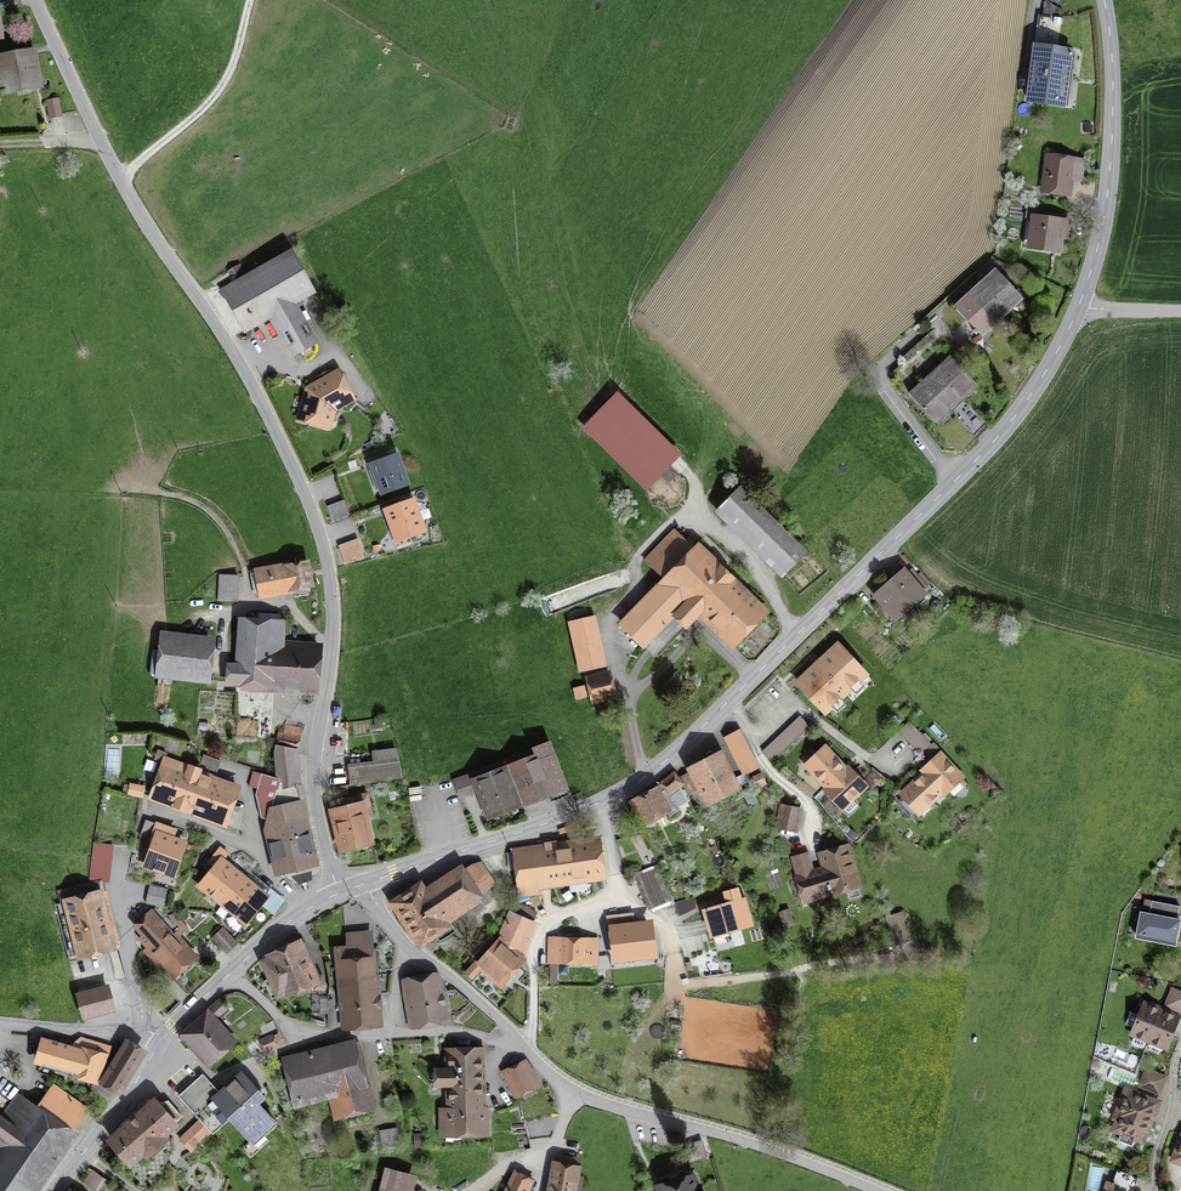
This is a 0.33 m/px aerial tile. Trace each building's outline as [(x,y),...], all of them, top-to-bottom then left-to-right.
[(1043,16),(1036,70),(1028,70),(1027,76),(1032,77),(1028,101),(1063,106),(1070,52),(1058,50),(1062,18),(1043,16)] [(2,90),(35,84),(29,56),(0,61),(0,77),(2,90)] [(58,99),(46,101),(50,118),(62,116),(58,99)] [(1049,177),(1047,192),(1070,195),(1075,160),(1047,156),(1045,177),(1049,177)] [(1035,220),(1032,245),(1057,249),(1059,232),(1062,233),(1063,223),(1035,220)] [(223,290),(246,330),(272,316),(294,356),(316,343),(294,304),(312,293),(290,253),(223,290)] [(998,271),(984,284),(1007,309),(1021,297),(998,271)] [(994,322),(1007,309),(984,284),(970,296),(994,322)] [(980,334),(994,322),(970,296),(956,309),(980,334)] [(920,351),(936,368),(938,371),(952,358),(953,359),(980,334),(956,309),(921,341),(920,351)] [(905,361),(923,381),(949,409),(962,397),(938,371),(936,368),(920,351),(910,351),(902,358),(905,361)] [(952,358),(938,371),(962,397),(976,384),(953,359),(952,358)] [(935,422),(949,409),(923,381),(905,361),(891,374),(896,379),(893,382),(911,402),(914,399),(935,422)] [(308,389),(300,419),(319,424),(321,416),(352,398),(338,373),(308,389)] [(588,426),(645,483),(675,452),(618,396),(588,426)] [(406,484),(396,456),(373,465),(383,492),(406,484)] [(739,487),(720,507),(785,571),(804,551),(739,487)] [(349,515),(343,500),(327,506),(333,521),(349,515)] [(423,530),(413,501),(387,511),(396,537),(406,533),(407,536),(423,530)] [(621,624),(645,647),(676,615),(687,625),(702,609),(734,640),(760,614),(722,577),(726,574),(698,546),(693,549),(674,530),(645,561),(664,579),(652,591),(653,593),(621,624)] [(364,557),(357,540),(339,546),(346,564),(364,557)] [(305,566),(290,568),(289,565),(257,571),(262,596),(273,594),(272,589),(309,584),(305,566)] [(905,576),(903,574),(878,596),(895,616),(921,594),(919,593),(926,587),(911,570),(905,576)] [(218,600),(236,601),(238,575),(219,575),(218,600)] [(570,623),(581,671),(605,666),(594,617),(570,623)] [(298,693),(315,694),(318,645),(282,643),(284,625),(246,623),(243,667),(230,666),(229,682),(299,686),(298,693)] [(159,673),(207,679),(211,642),(163,637),(159,673)] [(838,645),(798,683),(825,712),(865,674),(838,645)] [(597,696),(610,692),(607,679),(594,683),(597,696)] [(575,689),(577,698),(585,696),(583,687),(575,689)] [(801,717),(763,752),(772,762),(810,726),(801,717)] [(390,719),(382,720),(384,727),(391,726),(390,719)] [(281,729),(279,736),(297,739),(298,732),(281,729)] [(726,739),(744,773),(757,766),(740,732),(726,739)] [(297,739),(279,736),(277,746),(294,749),(295,749),(297,739)] [(549,744),(510,758),(519,781),(527,802),(549,793),(552,800),(568,793),(549,744)] [(278,778),(278,784),(297,785),(294,749),(277,746),(276,751),(277,776),(278,778)] [(807,765),(829,788),(846,771),(825,748),(807,765)] [(693,766),(705,790),(700,793),(706,803),(738,786),(721,752),(693,766)] [(923,771),(925,773),(942,791),(944,793),(961,777),(940,755),(923,771)] [(212,775),(167,758),(154,794),(223,819),(233,791),(209,783),(212,775)] [(350,785),(403,778),(399,758),(348,764),(350,785)] [(507,786),(519,781),(510,758),(453,780),(459,796),(482,788),(492,812),(514,804),(507,786)] [(848,769),(846,771),(829,788),(826,790),(849,813),(857,805),(851,798),(865,786),(848,769)] [(660,784),(661,785),(669,794),(682,783),(674,773),(660,784)] [(939,793),(942,791),(925,773),(902,794),(919,812),(939,793)] [(278,784),(278,778),(262,774),(256,795),(261,818),(268,820),(266,828),(277,871),(282,876),(291,874),(291,873),(295,872),(294,867),(315,862),(297,785),(278,784)] [(752,779),(756,787),(765,783),(761,774),(752,779)] [(682,779),(690,793),(698,789),(690,775),(682,779)] [(131,785),(130,794),(141,796),(143,787),(131,785)] [(680,809),(669,794),(661,785),(631,801),(633,804),(637,802),(645,819),(664,809),(670,816),(680,809)] [(743,793),(750,806),(757,802),(750,789),(743,793)] [(332,801),(344,847),(368,842),(362,818),(373,816),(367,792),(332,801)] [(782,806),(778,826),(795,830),(800,810),(782,806)] [(580,822),(559,829),(560,833),(582,825),(580,822)] [(172,874),(183,843),(159,834),(147,865),(172,874)] [(587,875),(588,881),(599,880),(594,844),(514,855),(519,896),(530,894),(529,883),(587,875)] [(793,857),(798,873),(799,873),(806,899),(858,884),(847,848),(822,855),(826,868),(810,873),(804,854),(793,857)] [(202,886),(223,903),(243,878),(222,861),(202,886)] [(421,941),(450,922),(445,914),(493,883),(481,865),(461,871),(424,895),(419,888),(396,903),(421,941)] [(637,877),(649,906),(670,897),(658,868),(637,877)] [(250,883),(243,878),(223,903),(245,921),(265,896),(250,883)] [(54,905),(68,957),(111,946),(94,883),(59,891),(61,903),(54,905)] [(150,886),(146,902),(163,907),(167,890),(150,886)] [(726,930),(751,923),(744,900),(741,901),(738,890),(725,893),(729,904),(705,911),(716,946),(729,942),(726,930)] [(1178,916),(1180,906),(1146,899),(1144,909),(1178,916)] [(675,902),(677,913),(682,912),(682,910),(686,909),(684,900),(675,902)] [(780,913),(784,924),(793,921),(788,910),(780,913)] [(150,911),(134,925),(143,935),(140,938),(172,974),(191,957),(176,940),(188,930),(175,914),(163,917),(159,921),(150,911)] [(887,914),(893,944),(910,941),(905,911),(887,914)] [(500,936),(501,937),(497,941),(518,960),(522,956),(519,953),(533,921),(511,912),(500,936)] [(1176,942),(1180,920),(1141,912),(1136,937),(1148,939),(1148,936),(1176,942)] [(649,925),(613,929),(616,957),(652,953),(649,925)] [(223,927),(212,938),(225,952),(236,941),(223,927)] [(487,933),(471,952),(478,957),(494,939),(487,933)] [(369,947),(360,948),(358,934),(348,935),(349,949),(335,951),(337,975),(344,974),(348,1024),(375,1022),(369,947)] [(596,955),(596,938),(585,938),(584,943),(559,942),(559,939),(549,938),(548,961),(559,962),(559,958),(580,959),(586,958),(586,955),(596,955)] [(481,968),(497,983),(518,960),(497,941),(481,958),(480,957),(466,972),(472,978),(481,968)] [(263,961),(278,996),(311,981),(315,989),(325,989),(325,985),(321,976),(319,976),(310,956),(307,958),(301,944),(293,947),(293,946),(274,955),(275,956),(263,961)] [(405,1003),(409,1024),(443,1017),(436,975),(434,974),(427,975),(409,978),(414,1001),(405,1003)] [(79,995),(85,1016),(113,1009),(107,988),(79,995)] [(1172,988),(1168,997),(1180,1002),(1180,992),(1172,988)] [(1168,997),(1165,1005),(1180,1012),(1180,1002),(1168,997)] [(219,999),(209,1008),(217,1017),(227,1008),(219,999)] [(1144,1047),(1147,1039),(1149,1040),(1161,1011),(1144,1004),(1139,1016),(1130,1013),(1126,1024),(1135,1028),(1132,1033),(1135,1034),(1132,1042),(1133,1044),(1141,1048),(1144,1047)] [(1166,1047),(1178,1017),(1161,1011),(1149,1040),(1166,1047)] [(182,1037),(181,1038),(204,1063),(231,1038),(209,1014),(203,1019),(183,1038),(182,1037)] [(278,1035),(261,1041),(264,1050),(281,1043),(278,1035)] [(43,1042),(38,1060),(94,1076),(100,1059),(91,1056),(95,1043),(91,1042),(87,1054),(83,1053),(86,1044),(76,1041),(70,1046),(64,1044),(63,1048),(43,1042)] [(276,1062),(287,1103),(335,1091),(340,1112),(367,1105),(352,1043),(276,1062)] [(119,1091),(142,1053),(127,1044),(116,1062),(113,1060),(101,1080),(119,1091)] [(480,1048),(450,1048),(450,1070),(437,1070),(438,1084),(450,1083),(451,1109),(445,1109),(445,1116),(444,1116),(444,1131),(485,1130),(484,1115),(481,1115),(480,1048)] [(503,1074),(505,1078),(509,1076),(517,1094),(534,1086),(524,1064),(503,1074)] [(1146,1069),(1139,1086),(1159,1094),(1166,1077),(1146,1069)] [(197,1083),(181,1098),(213,1133),(230,1117),(252,1141),(275,1121),(258,1104),(264,1097),(241,1073),(212,1099),(197,1083)] [(8,1103),(19,1089),(4,1077),(0,1082),(0,1096),(8,1103)] [(0,1118),(0,1132),(13,1141),(0,1159),(0,1190),(29,1190),(87,1111),(53,1086),(37,1108),(18,1094),(0,1118)] [(1135,1137),(1142,1140),(1157,1103),(1127,1090),(1116,1117),(1119,1119),(1115,1129),(1122,1132),(1119,1140),(1132,1146),(1135,1137)] [(385,1098),(387,1105),(400,1101),(398,1094),(385,1098)] [(192,1150),(211,1132),(213,1134),(213,1133),(181,1098),(180,1098),(200,1120),(181,1138),(192,1150)] [(152,1102),(142,1110),(142,1112),(111,1139),(130,1161),(144,1149),(147,1153),(162,1140),(159,1136),(182,1116),(168,1100),(155,1104),(152,1102)] [(397,1127),(380,1130),(382,1146),(399,1143),(397,1127)] [(414,1136),(415,1145),(424,1144),(423,1135),(414,1136)] [(581,1177),(574,1175),(577,1160),(558,1157),(552,1190),(578,1190),(581,1177)] [(1138,1178),(1117,1169),(1111,1186),(1108,1185),(1106,1190),(1133,1190),(1138,1178)] [(94,1170),(86,1182),(97,1190),(105,1178),(94,1170)] [(382,1190),(408,1190),(411,1176),(388,1170),(382,1190)] [(531,1181),(516,1173),(507,1190),(526,1190),(531,1181)] [(699,1188),(695,1189),(691,1177),(660,1187),(662,1190),(700,1190),(699,1188)]
